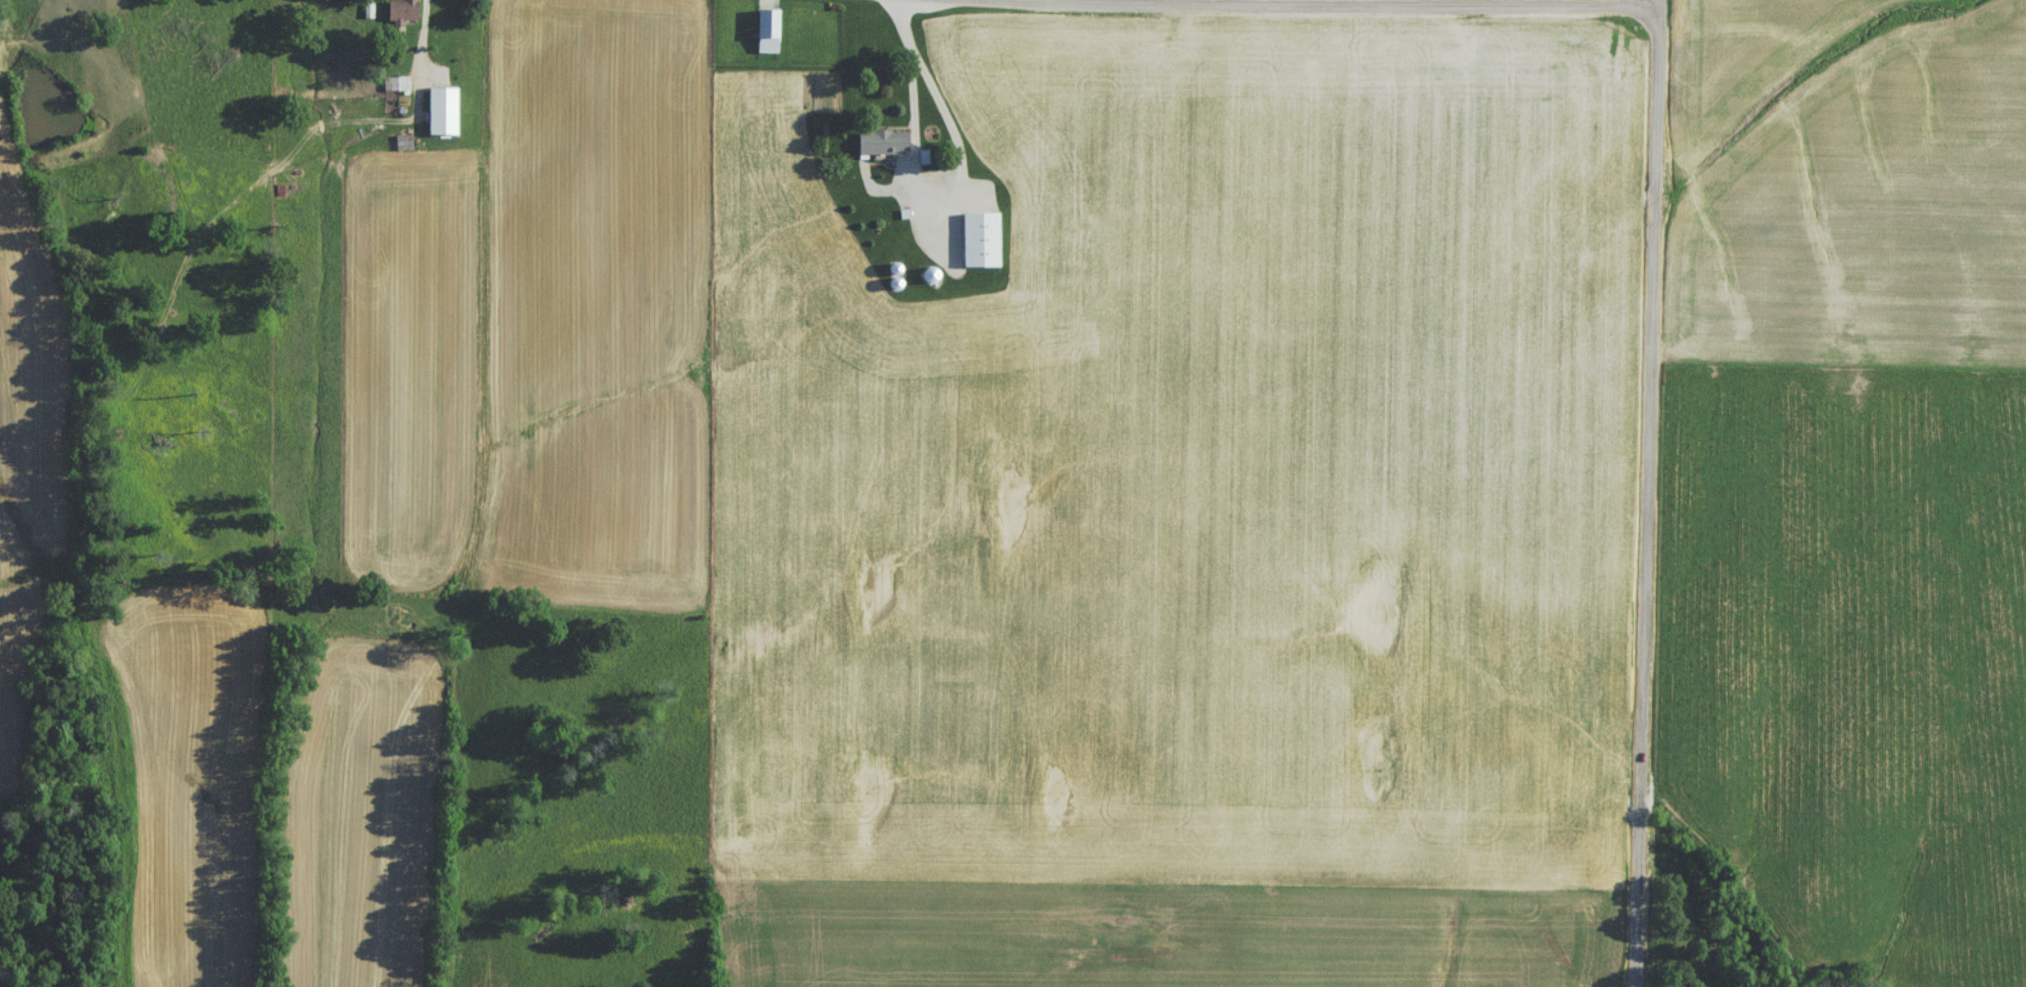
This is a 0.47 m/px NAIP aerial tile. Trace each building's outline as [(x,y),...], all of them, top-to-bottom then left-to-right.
[(388,4),(388,26),(418,26),(418,4),(388,4)] [(776,41),(776,16),(758,16),(758,41),(776,41)] [(409,82),(384,82),(384,95),(409,95),(409,82)] [(429,140),(459,140),(459,92),(429,92),(429,140)] [(859,136),(859,159),(909,159),(909,136),(859,136)] [(395,154),(412,154),(412,140),(395,140),(395,154)] [(961,272),(1000,272),(1000,217),(961,217),(961,272)]
